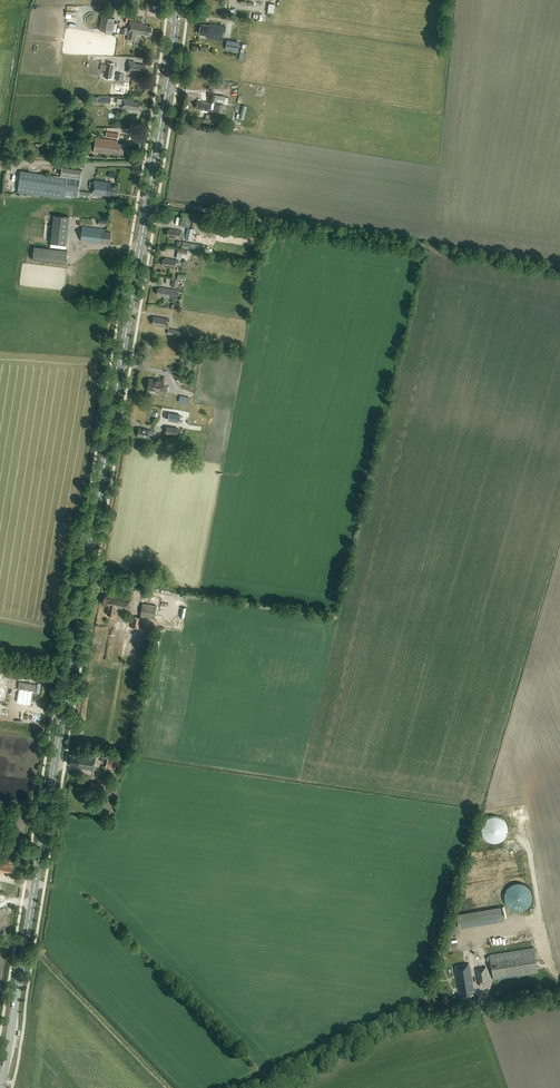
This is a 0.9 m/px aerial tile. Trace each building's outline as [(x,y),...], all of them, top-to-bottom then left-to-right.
[(115,19),(102,17),(100,31),(112,33),(115,19)] [(129,29),(127,40),(136,41),(137,34),(150,36),(152,27),(141,25),(142,24),(130,22),(129,25),(128,24),(128,28),(128,29),(129,29)] [(209,26),(201,24),(199,34),(207,36),(207,38),(223,41),(226,27),(209,24),(209,26)] [(227,41),(225,49),(238,51),(240,43),(227,41)] [(135,62),(129,61),(127,72),(144,75),(145,66),(135,64),(135,62)] [(107,62),(105,77),(112,78),(114,63),(107,62)] [(133,109),(138,109),(139,102),(130,101),(130,100),(123,98),(121,108),(129,109),(129,108),(130,109),(132,109),(133,109)] [(203,102),(197,101),(196,108),(200,109),(200,110),(215,112),(215,113),(225,114),(225,111),(223,111),(224,105),(217,104),(216,110),(211,109),(212,103),(206,102),(206,103),(203,102)] [(118,141),(96,138),(95,145),(123,149),(124,144),(117,143),(118,141)] [(70,140),(66,147),(70,154),(78,154),(82,148),(78,140),(70,140)] [(123,154),(123,149),(95,145),(94,152),(108,154),(108,153),(114,154),(114,153),(123,154)] [(65,178),(20,171),(17,192),(55,198),(65,198),(70,199),(73,198),(73,197),(78,198),(82,170),(62,167),(61,176),(65,176),(65,178)] [(94,180),(92,194),(109,196),(109,194),(117,195),(118,185),(112,185),(112,183),(94,180)] [(54,215),(51,243),(66,244),(69,217),(54,215)] [(192,218),(183,216),(182,226),(190,228),(192,218)] [(105,230),(82,227),(81,241),(101,243),(101,241),(110,242),(111,233),(105,232),(105,230)] [(168,230),(167,236),(168,236),(168,237),(179,239),(181,231),(170,229),(169,230),(168,230)] [(67,251),(34,247),(33,260),(66,264),(67,251)] [(165,258),(164,260),(163,259),(162,265),(164,265),(163,267),(175,268),(175,263),(178,264),(178,260),(165,258)] [(160,287),(159,289),(158,289),(157,294),(158,295),(158,296),(176,299),(178,290),(160,287)] [(165,328),(167,329),(168,325),(165,325),(166,322),(169,322),(169,319),(153,317),(153,318),(152,323),(152,325),(165,327),(165,328)] [(164,381),(149,379),(147,390),(159,391),(158,394),(166,396),(167,388),(163,387),(164,381)] [(189,404),(190,398),(180,396),(179,403),(189,404)] [(169,413),(168,420),(179,422),(180,415),(169,413)] [(179,429),(167,427),(166,434),(177,436),(179,429)] [(149,430),(139,428),(137,436),(147,437),(148,434),(153,435),(153,431),(149,430)] [(146,584),(154,585),(155,582),(156,582),(157,577),(150,576),(149,579),(147,579),(146,584)] [(108,604),(107,614),(114,615),(115,607),(129,609),(130,598),(104,594),(102,604),(108,604)] [(140,617),(133,615),(131,626),(140,628),(142,617),(148,618),(148,621),(154,622),(158,605),(143,602),(140,617)] [(183,621),(176,620),(174,628),(182,629),(183,621)] [(36,684),(20,682),(18,689),(35,691),(36,684)] [(9,686),(2,685),(2,684),(0,683),(0,696),(0,695),(7,696),(9,686)] [(70,754),(68,764),(78,766),(78,768),(94,771),(96,756),(81,754),(80,756),(70,754)] [(115,769),(117,760),(108,758),(105,767),(115,769)] [(2,874),(2,872),(12,873),(14,859),(9,858),(8,863),(11,864),(10,864),(0,863),(0,873),(2,874)] [(530,909),(531,884),(506,883),(505,907),(530,909)] [(457,914),(459,928),(504,920),(502,907),(457,914)] [(538,972),(534,947),(490,955),(494,979),(538,972)] [(473,994),(472,991),(474,991),(469,964),(455,966),(460,994),(461,993),(462,996),(473,994)] [(476,968),(479,985),(482,984),(482,982),(487,981),(487,977),(488,977),(486,967),(476,968)]
